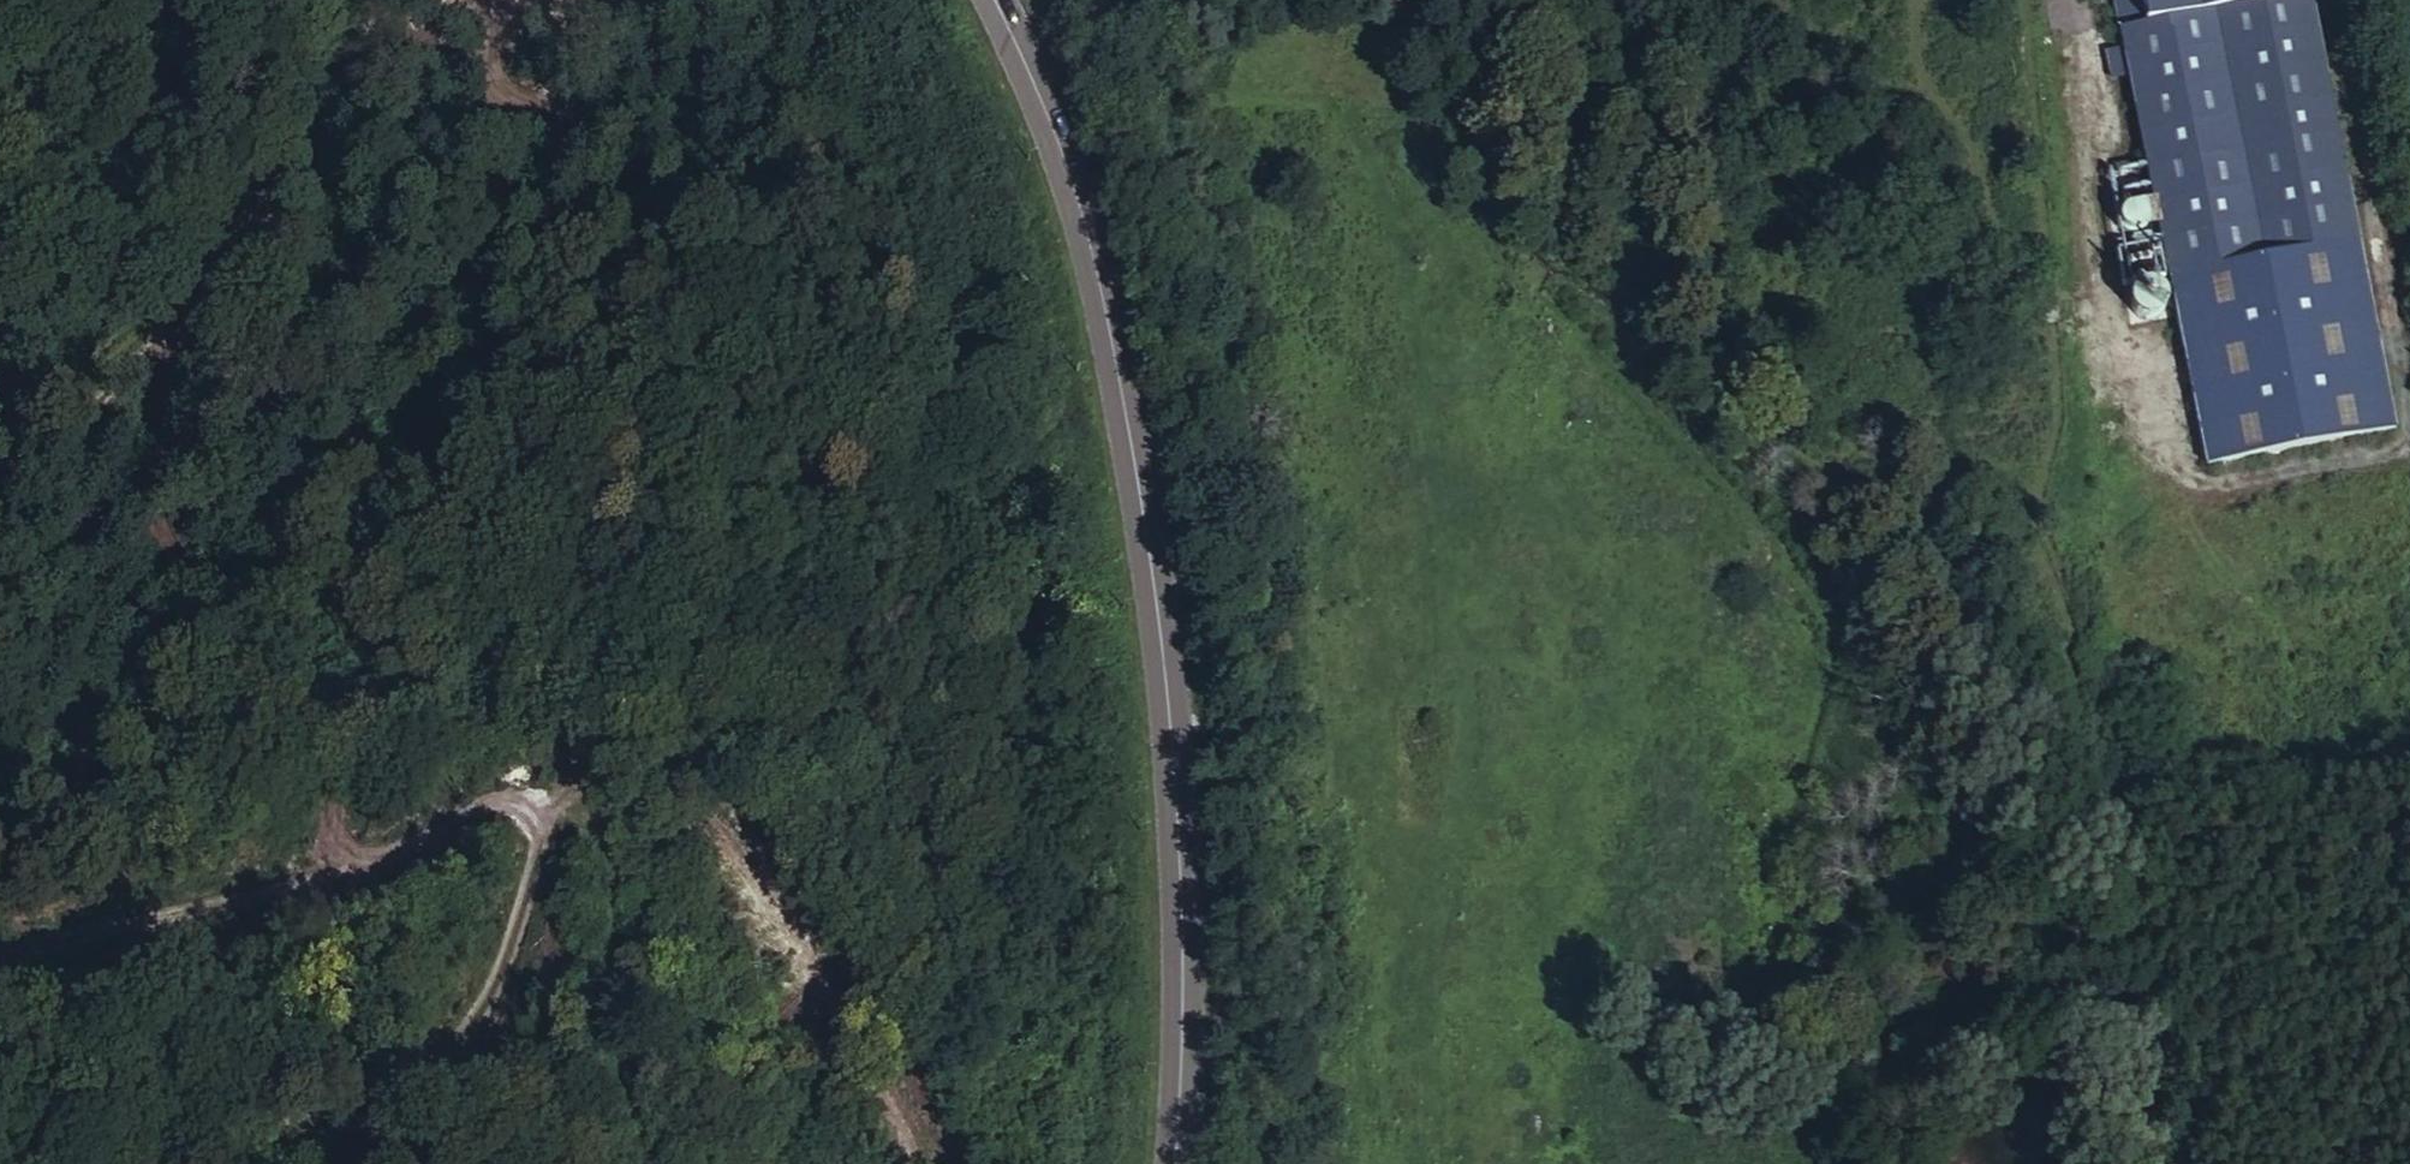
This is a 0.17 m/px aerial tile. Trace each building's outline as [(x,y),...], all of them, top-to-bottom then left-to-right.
[(2151,0),(2116,0),(2171,284),(2363,246),(2315,1),(2156,28),(2151,0)] [(2156,28),(2315,1),(2314,0),(2151,0),(2156,28)]
